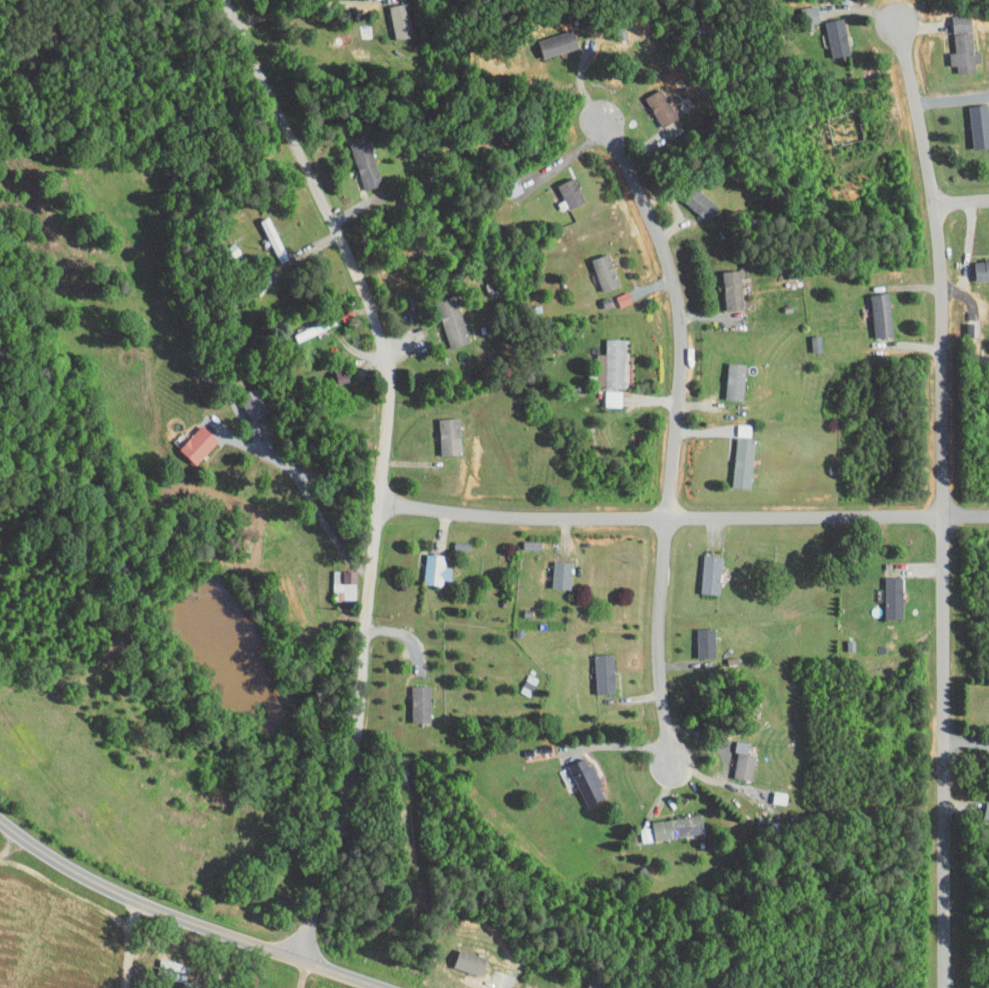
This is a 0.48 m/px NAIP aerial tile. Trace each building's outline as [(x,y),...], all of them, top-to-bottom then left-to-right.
[(396,0),(378,0),(377,0),(384,33),(402,29),(396,0)] [(942,8),(942,26),(962,25),(961,7),(942,8)] [(813,15),(820,51),(840,47),(833,11),(813,15)] [(562,23),(527,33),(533,51),(567,41),(562,23)] [(946,66),(965,64),(965,56),(971,55),(970,44),(965,45),(963,26),(943,27),(944,45),(939,46),(940,59),(946,58),(946,66)] [(649,120),(666,113),(654,82),(636,89),(649,120)] [(963,142),(982,140),(977,97),(958,99),(963,142)] [(852,132),(846,104),(817,110),(823,138),(852,132)] [(340,136),(353,184),(372,179),(359,131),(340,136)] [(574,195),(566,171),(548,177),(556,201),(574,195)] [(697,217),(710,203),(687,180),(674,194),(697,217)] [(592,285),(610,279),(598,247),(581,253),(592,285)] [(988,273),(988,253),(965,254),(965,273),(988,273)] [(714,264),(715,305),(733,304),(732,263),(714,264)] [(859,288),(864,331),(884,329),(879,286),(859,288)] [(442,342),(461,334),(443,289),(424,297),(442,342)] [(614,332),(595,332),(595,347),(587,347),(586,380),(613,381),(614,332)] [(734,394),(735,357),(717,356),(716,393),(734,394)] [(231,390),(240,415),(260,408),(250,382),(231,390)] [(612,385),(596,384),(595,400),(611,400),(612,385)] [(429,412),(430,448),(451,447),(450,411),(429,412)] [(169,442),(186,458),(208,433),(191,418),(169,442)] [(745,434),(726,432),(721,480),(740,482),(745,434)] [(433,573),(441,574),(442,561),(435,561),(435,549),(416,548),(414,578),(432,579),(433,573)] [(709,588),(711,549),(692,548),(690,587),(709,588)] [(542,581),(561,582),(562,555),(543,555),(542,581)] [(345,577),(329,576),(330,566),(325,566),(324,594),(345,594),(345,577)] [(893,612),(892,570),(873,570),(874,612),(893,612)] [(705,651),(705,621),(686,622),(687,652),(705,651)] [(585,687),(605,687),(604,647),(584,648),(585,687)] [(402,716),(421,716),(420,679),(401,679),(402,716)] [(723,772),(742,774),(745,749),(726,747),(723,772)] [(559,757),(574,800),(594,793),(579,750),(559,757)] [(977,794),(974,816),(988,818),(988,796),(977,794)] [(691,808),(642,815),(644,834),(693,827),(691,808)] [(630,822),(632,836),(644,834),(642,821),(630,822)] [(445,962),(473,970),(478,950),(449,943),(445,962)] [(146,967),(171,975),(176,960),(151,951),(146,967)]
